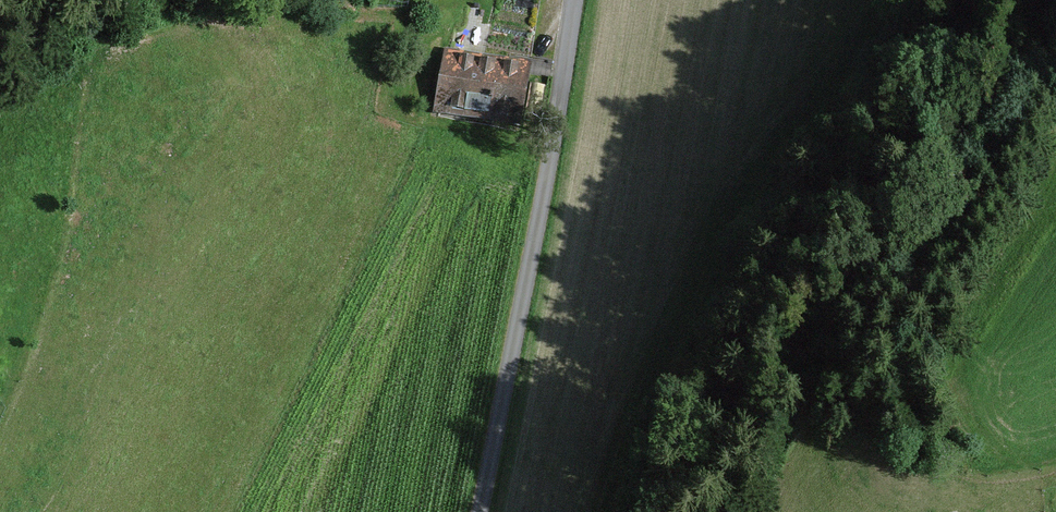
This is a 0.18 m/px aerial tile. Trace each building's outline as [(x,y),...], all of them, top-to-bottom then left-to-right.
[(533,73),(443,56),(433,110),(523,127),(533,73)]
